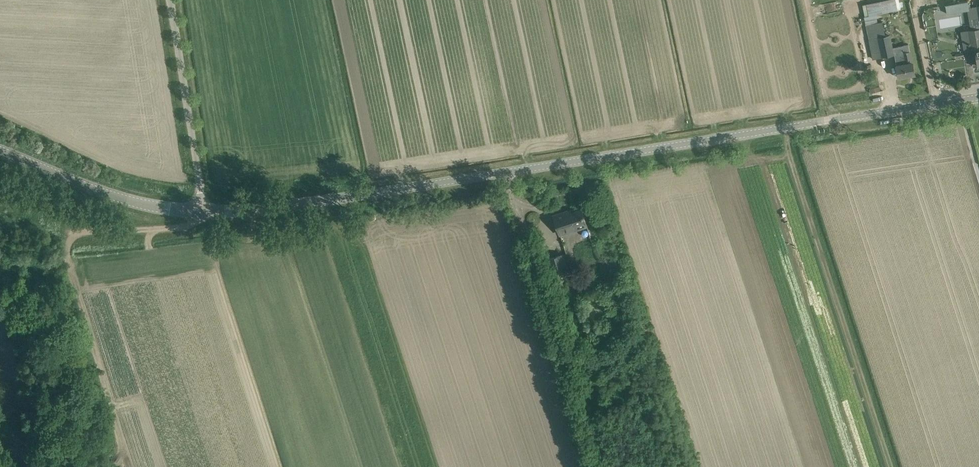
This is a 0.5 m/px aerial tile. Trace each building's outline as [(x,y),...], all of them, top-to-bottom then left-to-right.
[(969,7),(972,30),(962,31),(965,50),(976,48),(978,64),(978,66),(978,5),(969,7)] [(885,35),(869,39),(871,48),(873,58),(895,54),(897,65),(896,65),(899,77),(915,74),(913,64),(913,61),(912,62),(910,50),(909,43),(903,45),(893,47),(890,34),(885,35)] [(563,212),(554,215),(560,234),(587,225),(582,209),(564,214),(563,212)] [(563,253),(546,258),(551,273),(567,268),(563,253)]
